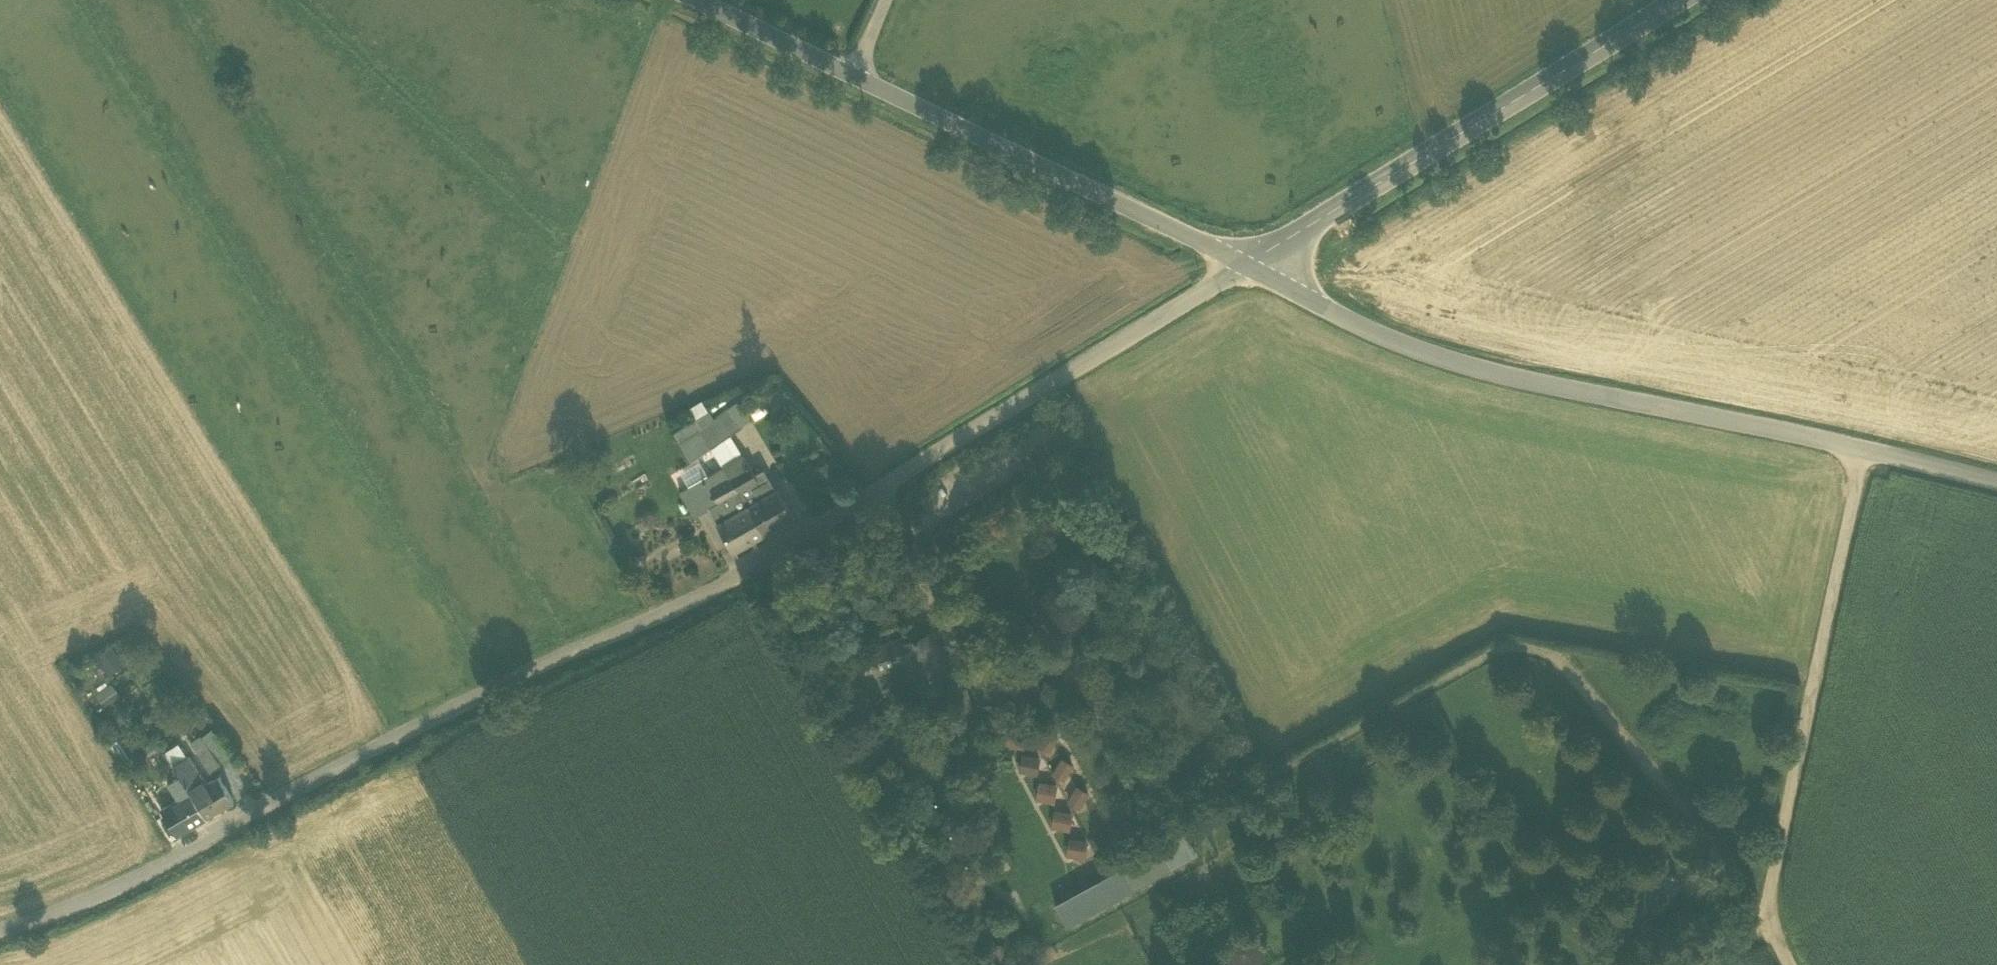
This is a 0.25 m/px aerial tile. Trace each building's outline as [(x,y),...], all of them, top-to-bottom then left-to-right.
[(738,403),(729,408),(743,427),(751,421),(738,403)] [(729,408),(719,416),(733,434),(743,427),(729,408)] [(696,420),(701,429),(712,422),(706,413),(696,420)] [(730,436),(733,434),(719,416),(712,422),(701,429),(712,448),(730,436)] [(680,444),(701,429),(696,420),(674,434),(680,444)] [(691,462),(712,448),(701,429),(680,444),(691,462)] [(742,455),(730,436),(712,448),(723,467),(742,455)] [(747,506),(775,489),(764,469),(755,474),(742,455),(723,467),(747,506)] [(681,474),(689,487),(691,486),(708,476),(699,462),(681,474)] [(709,509),(717,523),(747,506),(723,467),(708,476),(691,486),(706,510),(709,509)] [(694,517),(706,510),(691,486),(689,487),(680,492),(694,517)] [(775,489),(747,506),(763,535),(794,517),(777,488),(775,489)] [(733,552),(763,535),(747,506),(717,523),(716,524),(733,552)] [(1161,597),(1161,609),(1179,609),(1179,597),(1161,597)] [(1176,624),(1176,637),(1194,636),(1194,624),(1176,624)] [(931,631),(905,641),(902,642),(908,657),(917,681),(945,670),(931,631)] [(876,669),(908,657),(902,642),(905,641),(904,637),(869,650),(876,669)] [(1088,652),(1098,659),(1109,645),(1099,638),(1088,652)] [(110,669),(123,663),(113,642),(101,648),(110,669)] [(1070,650),(1070,662),(1088,662),(1088,650),(1070,650)] [(1191,651),(1191,663),(1209,663),(1209,651),(1191,651)] [(876,669),(885,693),(917,681),(908,657),(876,669)] [(1104,681),(1114,688),(1125,673),(1115,666),(1104,681)] [(1022,679),(1010,693),(1019,700),(1031,686),(1022,679)] [(1084,679),(1084,692),(1102,691),(1102,679),(1084,679)] [(1208,680),(1207,692),(1225,693),(1226,681),(1208,680)] [(102,705),(120,695),(111,681),(94,691),(102,705)] [(1119,709),(1129,716),(1140,702),(1130,695),(1119,709)] [(1038,707),(1026,721),(1035,728),(1047,714),(1038,707)] [(1101,708),(1102,720),(1119,720),(1119,708),(1101,708)] [(1223,708),(1223,720),(1241,721),(1241,709),(1223,708)] [(1026,730),(1008,727),(1004,746),(1023,749),(1026,730)] [(1060,737),(1046,729),(1036,746),(1049,755),(1060,737)] [(212,730),(202,738),(219,763),(230,754),(212,730)] [(1237,736),(1236,748),(1254,748),(1255,736),(1237,736)] [(190,744),(208,771),(219,763),(202,738),(201,737),(190,744)] [(1117,737),(1117,749),(1135,749),(1135,737),(1117,737)] [(179,775),(178,776),(190,794),(204,785),(182,748),(168,757),(179,775)] [(1237,750),(1233,762),(1250,767),(1254,756),(1237,750)] [(1040,756),(1022,753),(1019,772),(1037,775),(1040,756)] [(1074,765),(1061,757),(1051,774),(1064,781),(1074,765)] [(1133,764),(1133,776),(1151,776),(1151,764),(1133,764)] [(181,799),(190,794),(178,776),(170,781),(181,799)] [(204,785),(190,794),(205,819),(235,801),(220,776),(204,785)] [(1204,779),(1193,785),(1202,801),(1213,795),(1204,779)] [(1057,784),(1038,781),(1035,799),(1053,802),(1057,784)] [(1089,793),(1077,785),(1067,801),(1080,809),(1089,793)] [(1182,792),(1171,797),(1180,813),(1191,808),(1182,792)] [(177,835),(205,819),(190,794),(181,799),(162,810),(177,835)] [(1073,812),(1054,809),(1051,827),(1069,830),(1073,812)] [(1142,814),(1130,819),(1137,835),(1149,831),(1142,814)] [(1119,823),(1108,823),(1108,841),(1120,841),(1119,823)] [(1185,833),(1106,877),(1117,898),(1197,854),(1185,833)] [(1088,840),(1069,837),(1066,855),(1085,858),(1088,840)] [(1066,927),(1117,898),(1106,877),(1054,906),(1066,927)] [(1240,964),(1248,964),(1255,962),(1259,952),(1255,941),(1244,937),(1233,941),(1229,952),(1234,962),(1240,964)]
